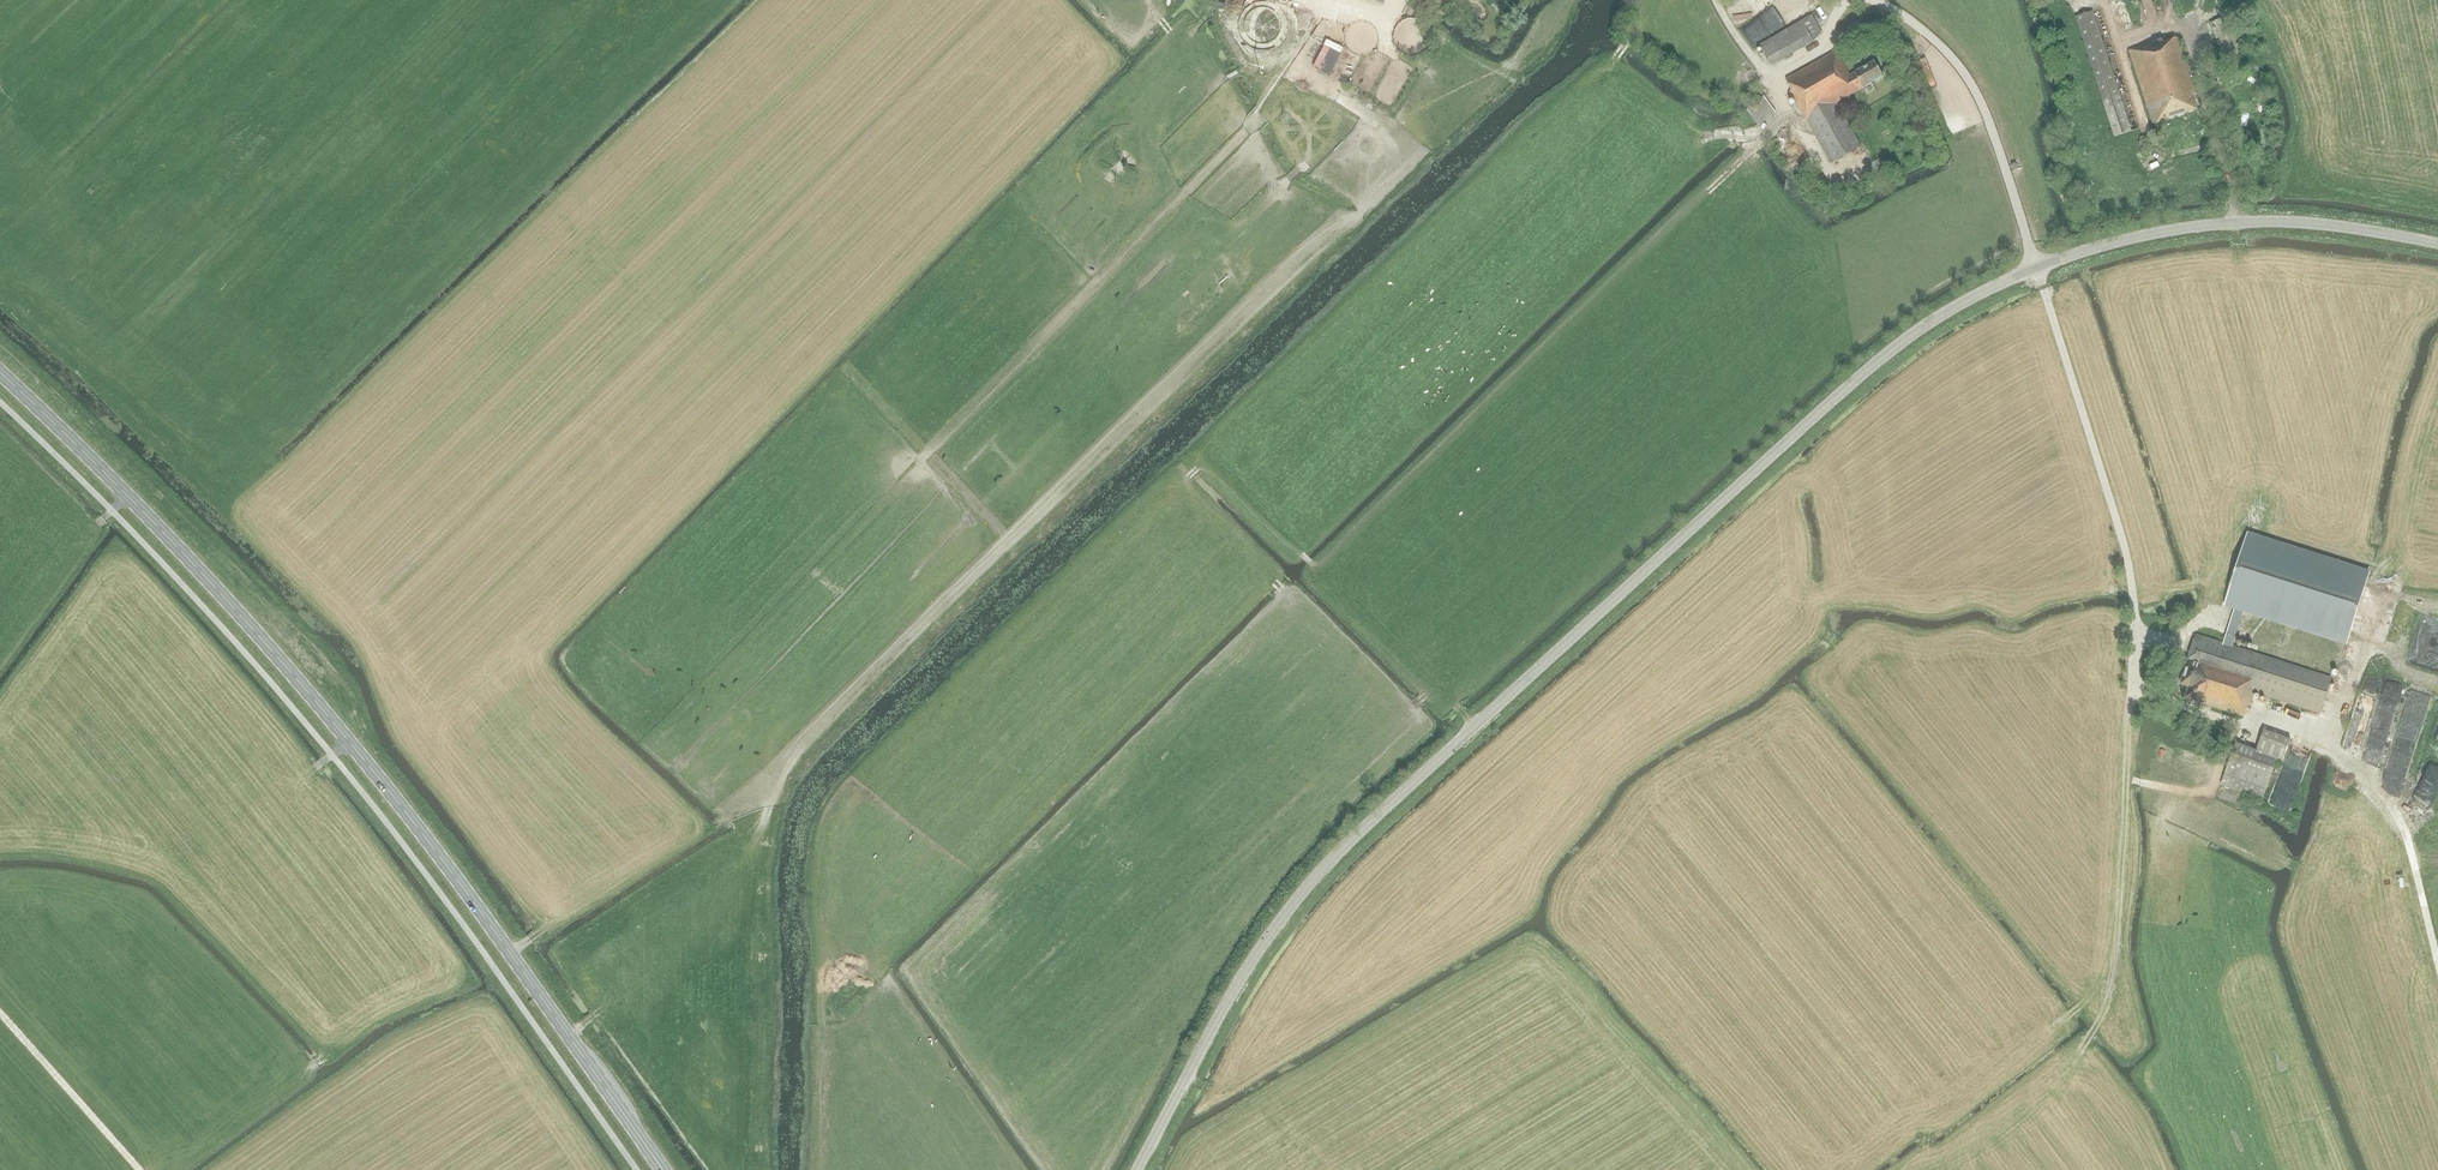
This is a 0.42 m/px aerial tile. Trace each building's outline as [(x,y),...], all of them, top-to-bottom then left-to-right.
[(1289,0),(1274,0),(1273,3),(1266,0),(1263,0),(1254,22),(1260,24),(1255,38),(1285,50),(1300,11),(1287,6),(1289,0)] [(1412,3),(1422,10),(1429,0),(1413,0),(1412,3)] [(1772,32),(1794,18),(1782,0),(1760,13),(1772,32)] [(2115,136),(2132,131),(2093,11),(2076,16),(2115,136)] [(2239,46),(2247,43),(2235,13),(2210,23),(2221,53),(2222,52),(2225,58),(2242,52),(2239,46)] [(1812,15),(1802,20),(1760,44),(1773,66),(1783,60),(1815,42),(1821,32),(1812,15)] [(1864,18),(1843,30),(1849,41),(1870,29),(1864,18)] [(2153,124),(2197,109),(2192,95),(2196,94),(2177,37),(2166,41),(2165,39),(2129,50),(2153,124)] [(1792,90),(1790,91),(1807,121),(1832,163),(1862,146),(1837,103),(1884,76),(1875,61),(1850,76),(1836,52),(1786,80),(1792,90)] [(1758,125),(1777,112),(1764,96),(1747,109),(1758,125)] [(2235,607),(2223,643),(2232,646),(2244,610),(2347,643),(2369,574),(2248,535),(2225,604),(2235,607)] [(2196,635),(2180,684),(2189,687),(2186,698),(2244,716),(2248,705),(2250,706),(2255,692),(2320,713),(2331,678),(2232,646),(2223,643),(2196,635)] [(2277,761),(2282,763),(2291,740),(2264,730),(2255,752),(2277,760),(2277,761)] [(2277,760),(2255,752),(2235,745),(2225,773),(2221,784),(2263,799),(2267,789),(2277,761),(2277,760)]
